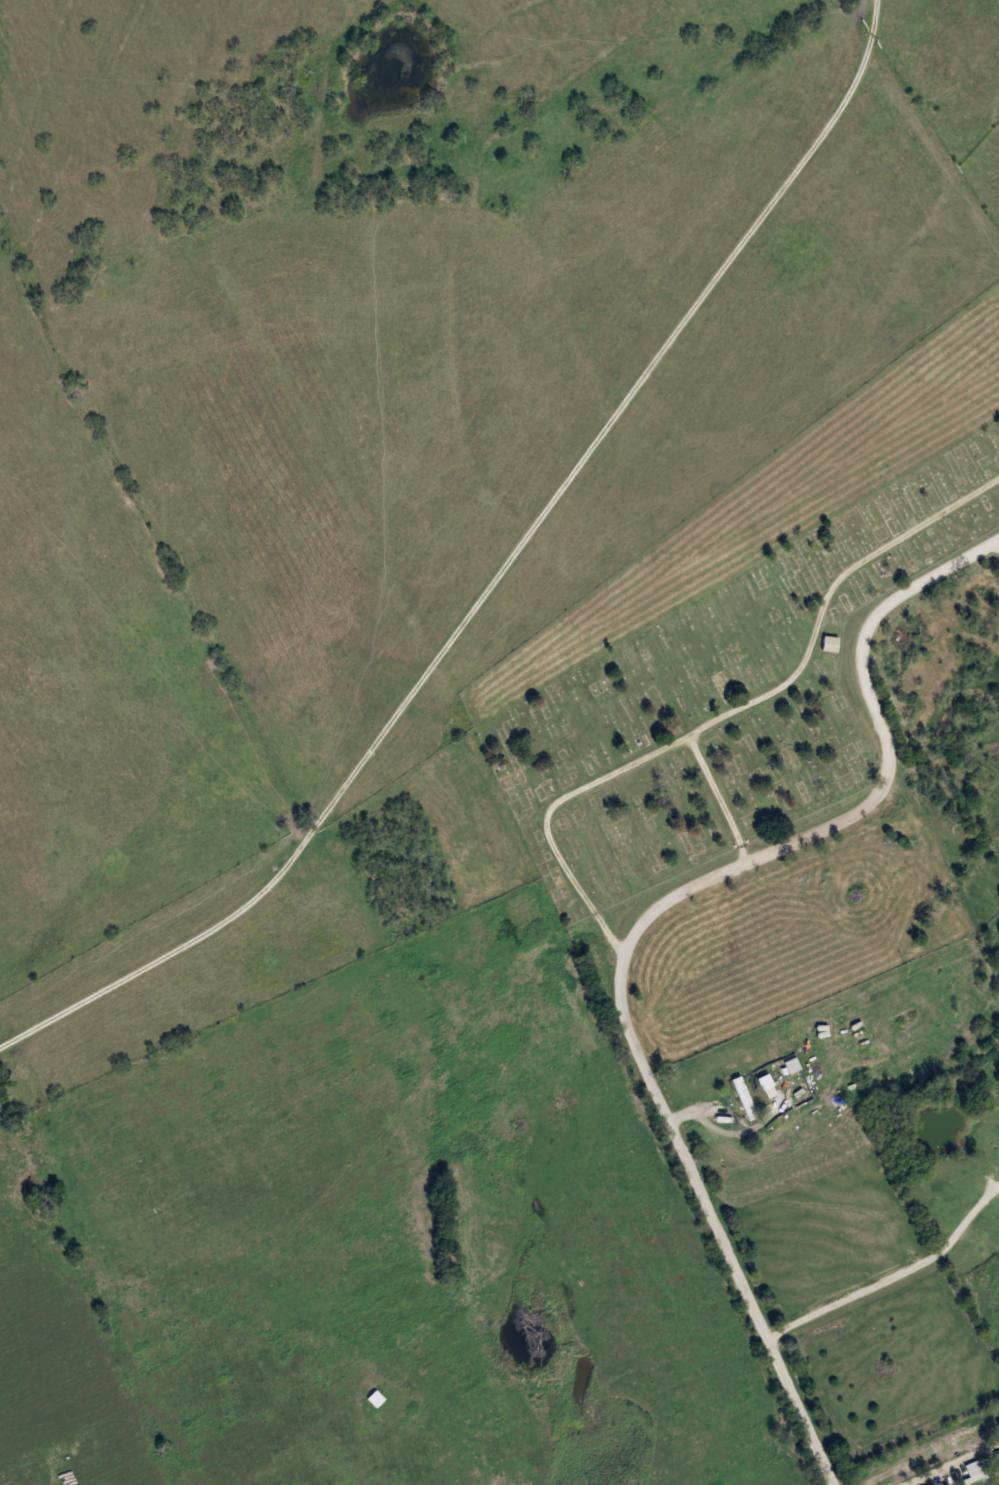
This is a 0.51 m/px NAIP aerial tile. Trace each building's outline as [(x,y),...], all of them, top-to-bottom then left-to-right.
[(789,247),(791,235),(778,234),(777,245),(789,247)] [(821,650),(822,636),(836,637),(835,652),(821,650)] [(730,1079),(739,1076),(755,1118),(747,1121),(744,1112),(732,1117),(728,1108),(739,1103),(730,1079)] [(737,1134),(748,1129),(752,1139),(742,1144),(737,1134)] [(383,1398),(374,1407),(365,1399),(374,1390),(383,1398)] [(963,1466),(974,1460),(980,1471),(968,1477),(963,1466)]
